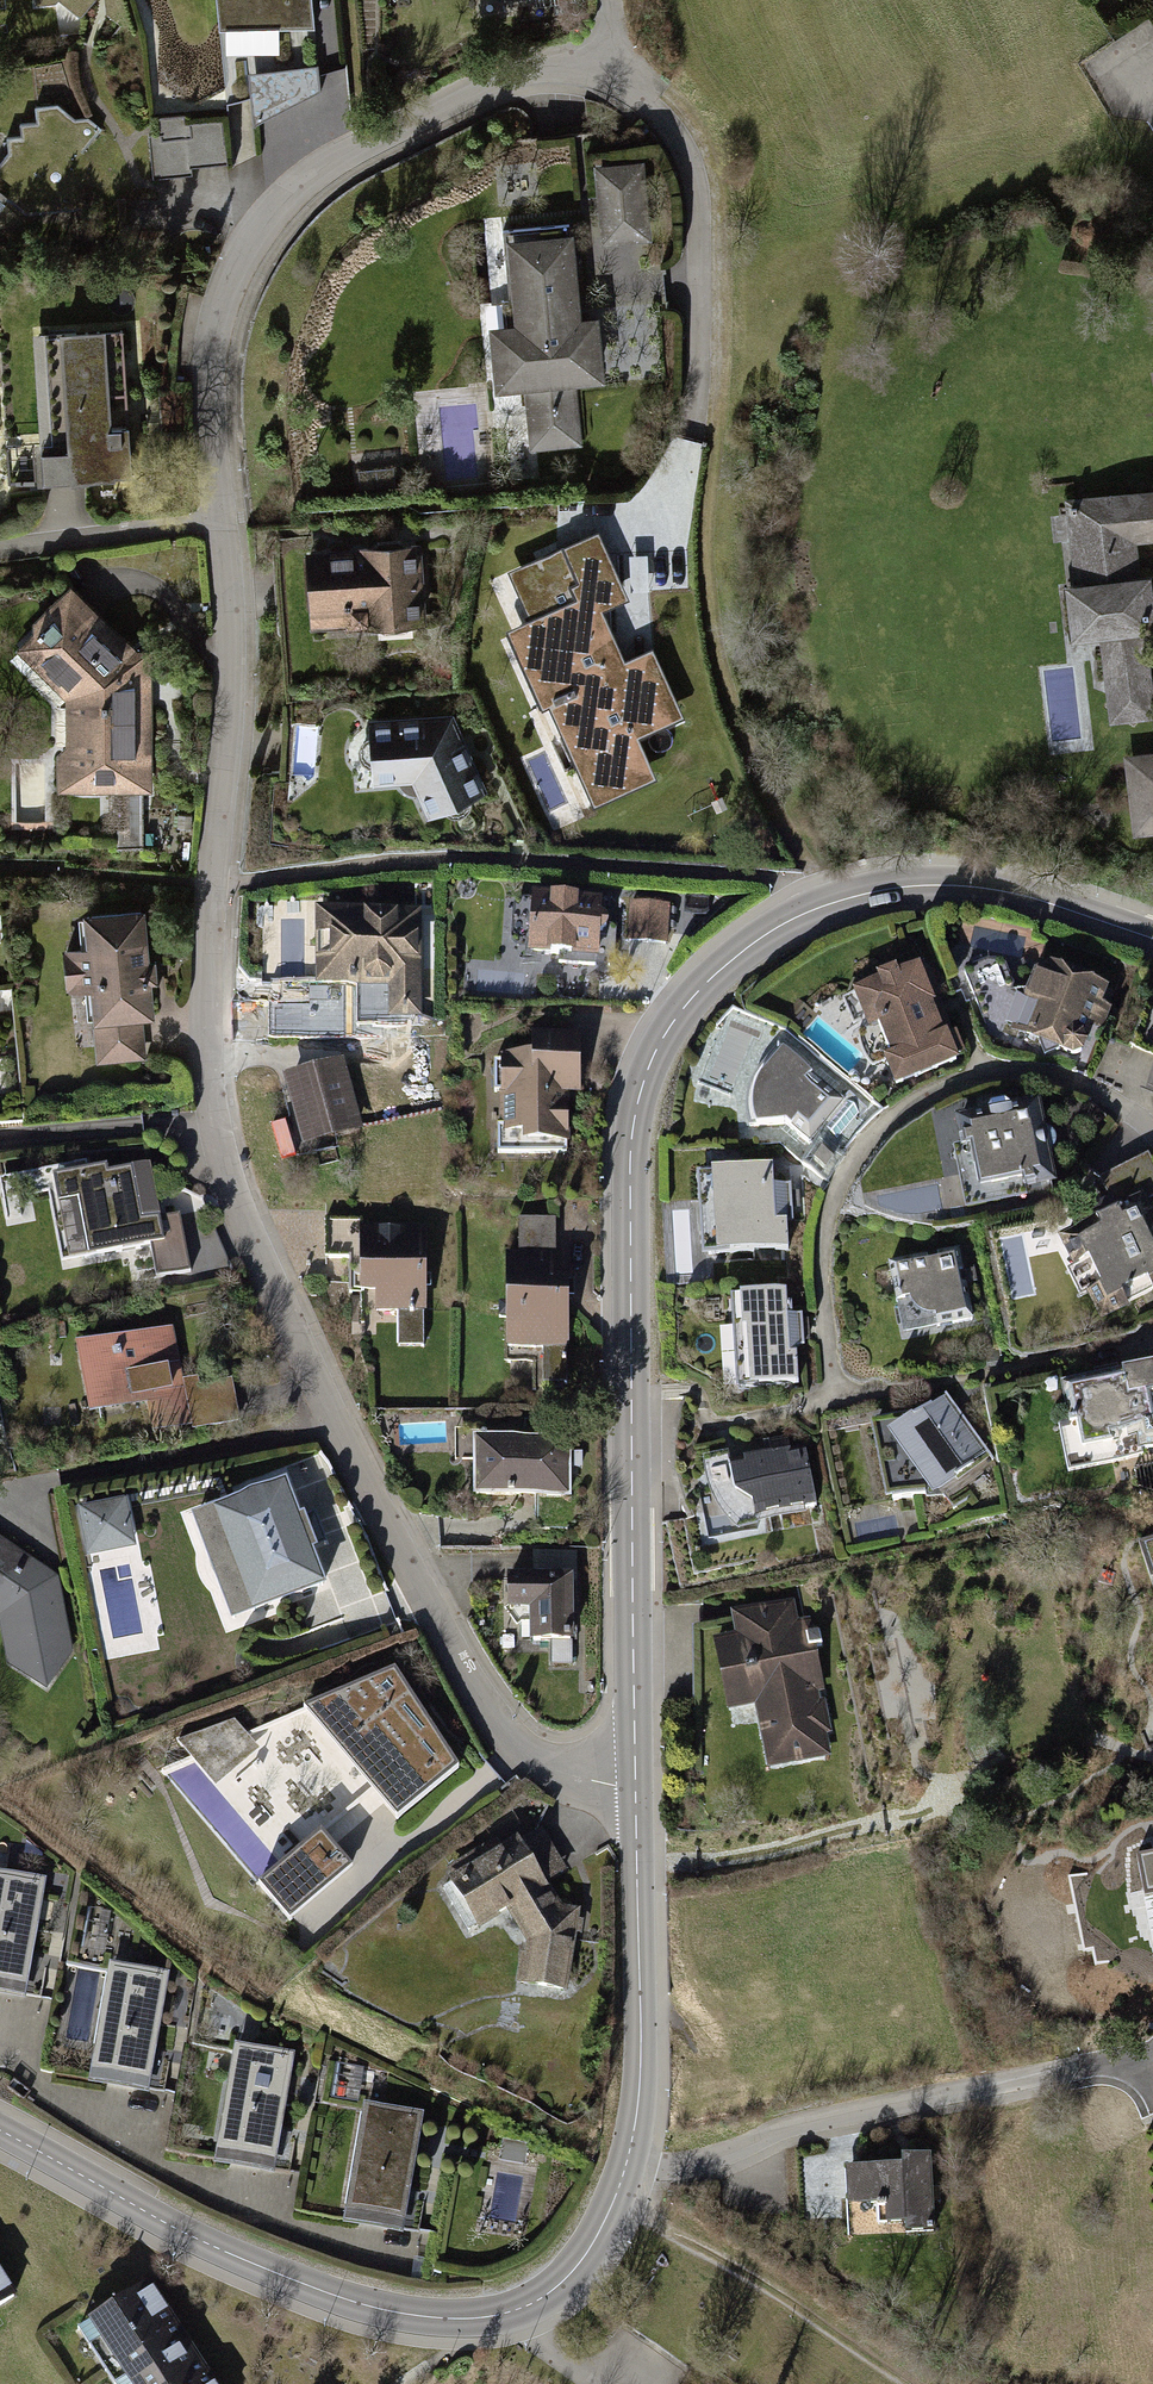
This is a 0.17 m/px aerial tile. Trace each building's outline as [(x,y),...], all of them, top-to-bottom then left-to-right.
[(37,5),(57,3),(60,0),(81,17),(98,0),(37,0),(37,5)] [(223,26),(315,28),(312,0),(220,0),(223,26)] [(250,71),(256,124),(320,92),(319,66),(250,71)] [(26,217),(83,209),(75,163),(104,130),(90,118),(77,119),(60,104),(35,106),(37,122),(20,122),(22,136),(8,137),(10,152),(0,165),(0,193),(26,217)] [(149,135),(154,177),(192,173),(193,166),(227,163),(223,121),(189,125),(188,112),(153,116),(155,134),(149,135)] [(594,165),(602,246),(653,241),(645,160),(594,165)] [(577,235),(510,240),(518,325),(491,328),(497,393),(526,391),(531,450),(585,445),(580,385),(608,383),(602,315),(584,316),(577,235)] [(123,339),(56,344),(67,483),(133,478),(123,339)] [(1067,498),(1077,587),(1070,588),(1076,639),(1104,636),(1114,720),(1152,715),(1152,674),(1148,636),(1152,635),(1152,575),(1145,575),(1142,547),(1152,546),(1152,488),(1067,498)] [(604,542),(507,582),(598,796),(653,772),(635,732),(677,715),(649,649),(621,664),(597,609),(624,590),(604,542)] [(421,553),(314,556),(316,627),(423,624),(421,553)] [(77,596),(23,656),(68,703),(69,797),(157,794),(154,673),(77,596)] [(458,718),(378,723),(385,787),(419,786),(438,819),(494,799),(458,718)] [(1125,756),(1134,837),(1152,834),(1152,753),(1125,756)] [(605,896),(535,891),(530,953),(601,958),(605,896)] [(672,906),(630,903),(627,943),(669,946),(672,906)] [(423,908),(321,908),(321,983),(392,983),(392,1017),(423,1016),(423,908)] [(148,912),(91,918),(94,950),(68,953),(72,995),(93,992),(100,1061),(147,1056),(143,1015),(160,1013),(157,985),(163,984),(161,962),(154,963),(148,912)] [(885,977),(858,987),(872,1025),(887,1020),(898,1050),(889,1054),(899,1082),(969,1056),(959,1028),(951,1030),(926,962),(906,969),(904,962),(882,969),(885,977)] [(1031,971),(1007,1040),(1061,1060),(1072,1058),(1079,1054),(1086,1030),(1097,1033),(1105,1011),(1097,1009),(1105,991),(1045,968),(1031,971)] [(538,1052),(500,1053),(501,1145),(572,1144),(571,1092),(584,1092),(584,1032),(538,1032),(538,1052)] [(750,1097),(755,1124),(790,1121),(817,1142),(806,1160),(831,1176),(850,1145),(843,1138),(871,1108),(822,1066),(816,1073),(801,1060),(786,1046),(757,1072),(750,1097)] [(345,1059),(287,1075),(307,1147),(365,1131),(345,1059)] [(1143,1093),(1152,1097),(1152,1064),(1143,1093)] [(1042,1094),(962,1109),(968,1141),(959,1142),(971,1206),(1029,1195),(1028,1188),(1059,1182),(1042,1094)] [(1063,1236),(1102,1317),(1132,1306),(1130,1299),(1152,1287),(1152,1223),(1150,1224),(1141,1204),(1152,1199),(1152,1173),(1147,1158),(1104,1179),(1111,1198),(1096,1206),(1096,1220),(1063,1236)] [(779,1164),(703,1168),(706,1254),(794,1251),(793,1218),(781,1218),(779,1164)] [(108,1169),(52,1181),(70,1266),(150,1250),(156,1279),(190,1273),(179,1217),(160,1221),(150,1169),(110,1178),(108,1169)] [(558,1220),(519,1220),(519,1254),(506,1254),(507,1350),(572,1349),(572,1277),(558,1277),(558,1220)] [(427,1228),(364,1229),(365,1291),(377,1291),(377,1313),(428,1312),(427,1228)] [(964,1248),(891,1261),(905,1335),(977,1321),(964,1248)] [(792,1290),(735,1294),(741,1385),(803,1381),(801,1346),(808,1346),(806,1315),(794,1316),(792,1290)] [(175,1327),(82,1344),(95,1416),(150,1405),(155,1432),(194,1424),(195,1430),(243,1421),(235,1378),(202,1385),(201,1378),(185,1381),(175,1327)] [(1064,1381),(1072,1421),(1062,1423),(1070,1469),(1152,1454),(1152,1365),(1064,1381)] [(949,1393),(896,1433),(944,1498),(998,1458),(949,1393)] [(487,1432),(456,1432),(456,1462),(475,1462),(476,1496),(572,1496),(571,1438),(487,1439),(487,1432)] [(732,1453),(705,1457),(711,1492),(701,1494),(710,1541),(762,1531),(760,1524),(810,1515),(809,1506),(820,1504),(809,1444),(795,1447),(793,1437),(773,1441),(775,1454),(733,1461),(732,1453)] [(300,1518),(287,1484),(192,1520),(233,1624),(325,1588),(311,1552),(328,1546),(315,1512),(300,1518)] [(79,1511),(89,1559),(138,1550),(128,1501),(79,1511)] [(8,1667),(48,1690),(75,1652),(61,1577),(0,1537),(0,1627),(8,1667)] [(1141,1545),(1152,1581),(1152,1541),(1141,1545)] [(574,1554),(533,1555),(533,1574),(506,1574),(506,1610),(529,1610),(530,1643),(575,1643),(574,1554)] [(795,1602),(732,1614),(737,1635),(716,1639),(732,1712),(757,1706),(771,1770),(831,1756),(827,1736),(831,1728),(818,1652),(832,1650),(827,1629),(814,1631),(813,1622),(801,1624),(795,1602)] [(388,1667),(298,1703),(394,1815),(451,1764),(388,1667)] [(178,1744),(217,1788),(261,1752),(237,1720),(178,1744)] [(454,1876),(448,1879),(481,1934),(511,1914),(524,1938),(519,1983),(570,1992),(581,1909),(564,1908),(547,1883),(569,1873),(543,1830),(503,1852),(495,1839),(451,1868),(454,1876)] [(321,1835),(260,1888),(291,1923),(352,1869),(321,1835)] [(0,1873),(0,1985),(32,1990),(49,1881),(0,1873)] [(173,1975),(111,1965),(94,2074),(156,2084),(173,1975)] [(298,2055),(236,2046),(219,2154),(281,2164),(298,2055)] [(425,2116),(364,2106),(346,2215),(408,2225),(425,2116)] [(907,2169),(851,2170),(851,2208),(889,2207),(890,2226),(906,2226),(906,2237),(935,2237),(934,2157),(907,2157),(907,2169)] [(24,2301),(0,2264),(0,2316),(24,2301)] [(126,2383),(218,2383),(145,2269),(80,2311),(126,2383)]
